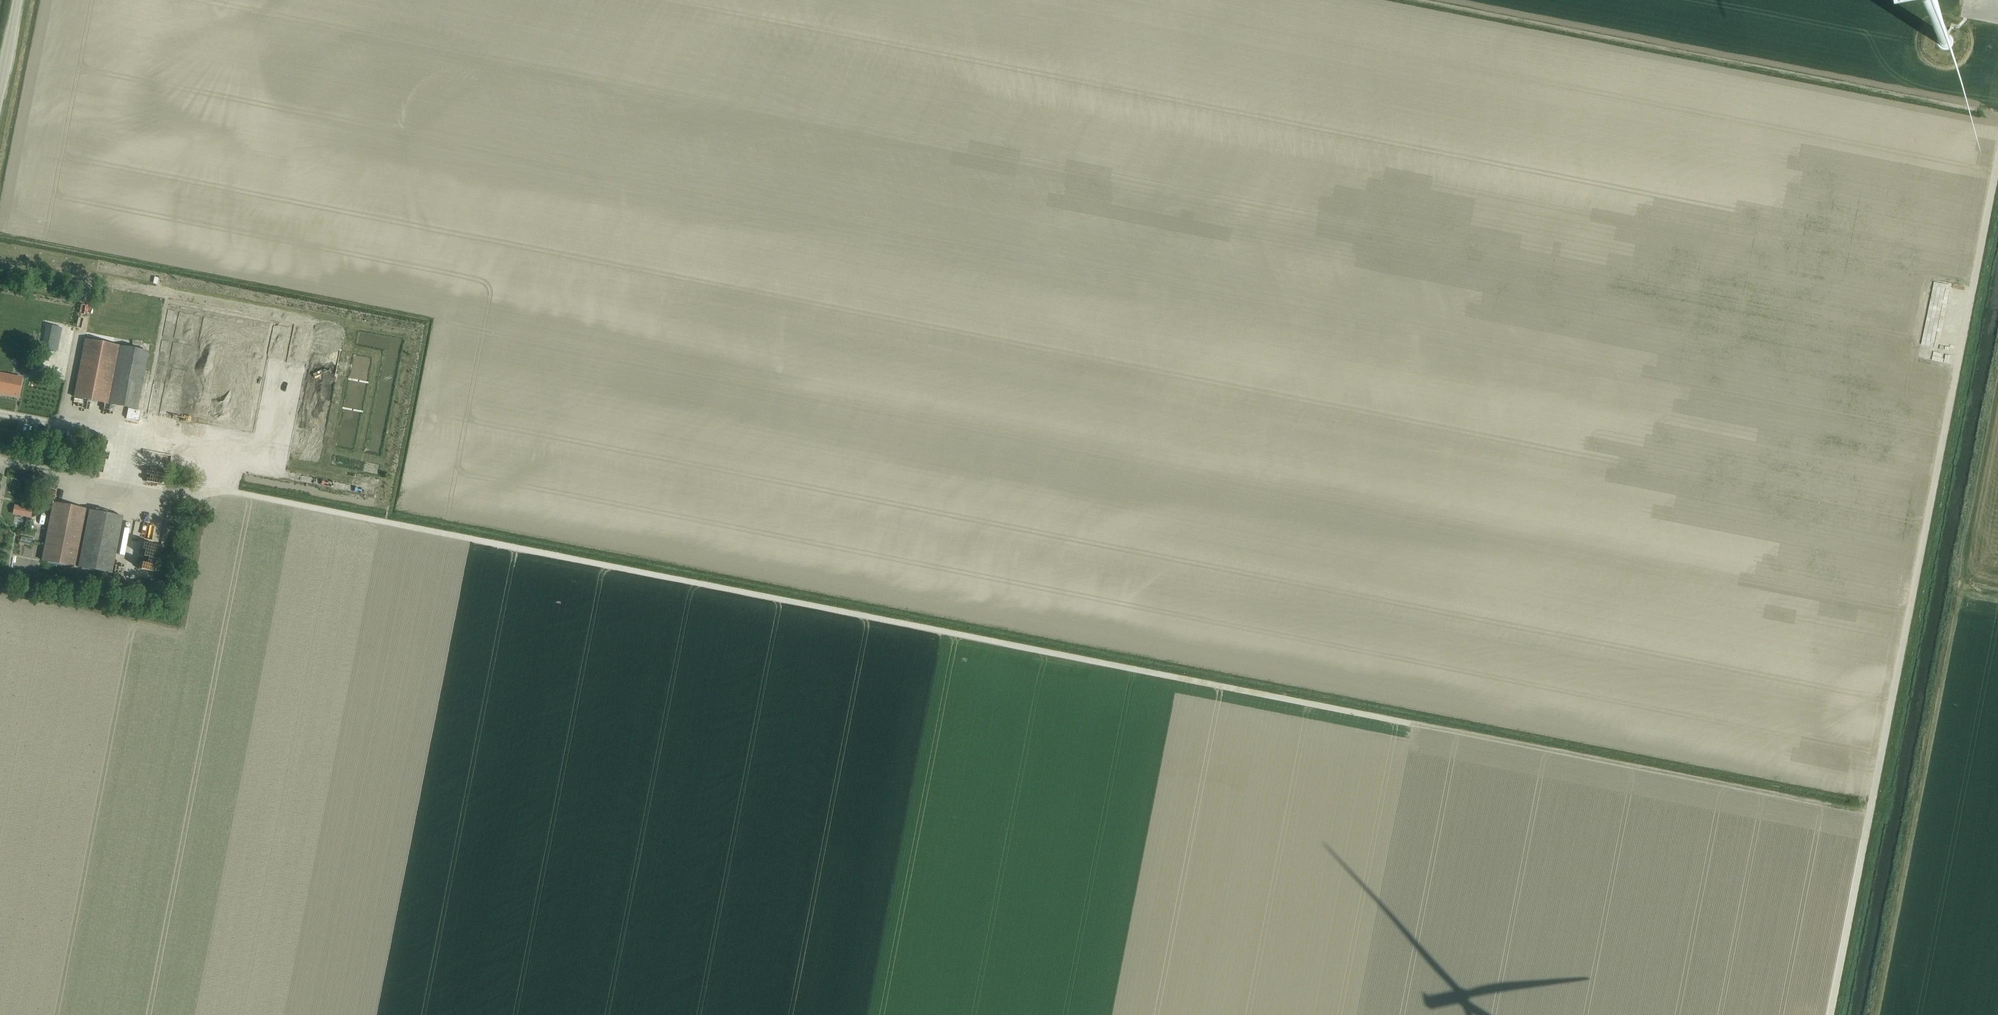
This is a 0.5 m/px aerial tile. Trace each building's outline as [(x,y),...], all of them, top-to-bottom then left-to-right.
[(1955,43),(1955,42),(1955,41),(1955,39),(1955,38),(1954,37),(1954,36),(1953,35),(1952,34),(1951,34),(1950,33),(1949,32),(1947,32),(1946,32),(1945,32),(1944,32),(1942,32),(1941,33),(1940,34),(1939,34),(1938,35),(1937,36),(1937,37),(1936,38),(1936,39),(1936,41),(1935,42),(1936,43),(1936,44),(1936,46),(1937,47),(1937,48),(1938,49),(1939,50),(1940,50),(1941,51),(1942,51),(1944,52),(1945,52),(1946,52),(1947,52),(1949,51),(1950,51),(1951,50),(1952,50),(1953,49),(1954,48),(1954,47),(1955,46),(1955,44),(1955,43)] [(144,417),(159,420),(180,424),(181,418),(252,432),(274,321),(96,287),(75,397),(145,411),(144,417)] [(21,378),(0,374),(0,392),(18,396),(21,378)] [(27,487),(26,493),(35,495),(37,488),(27,487)] [(89,510),(53,503),(42,560),(78,567),(89,510)] [(123,516),(89,510),(78,567),(111,574),(123,516)]
